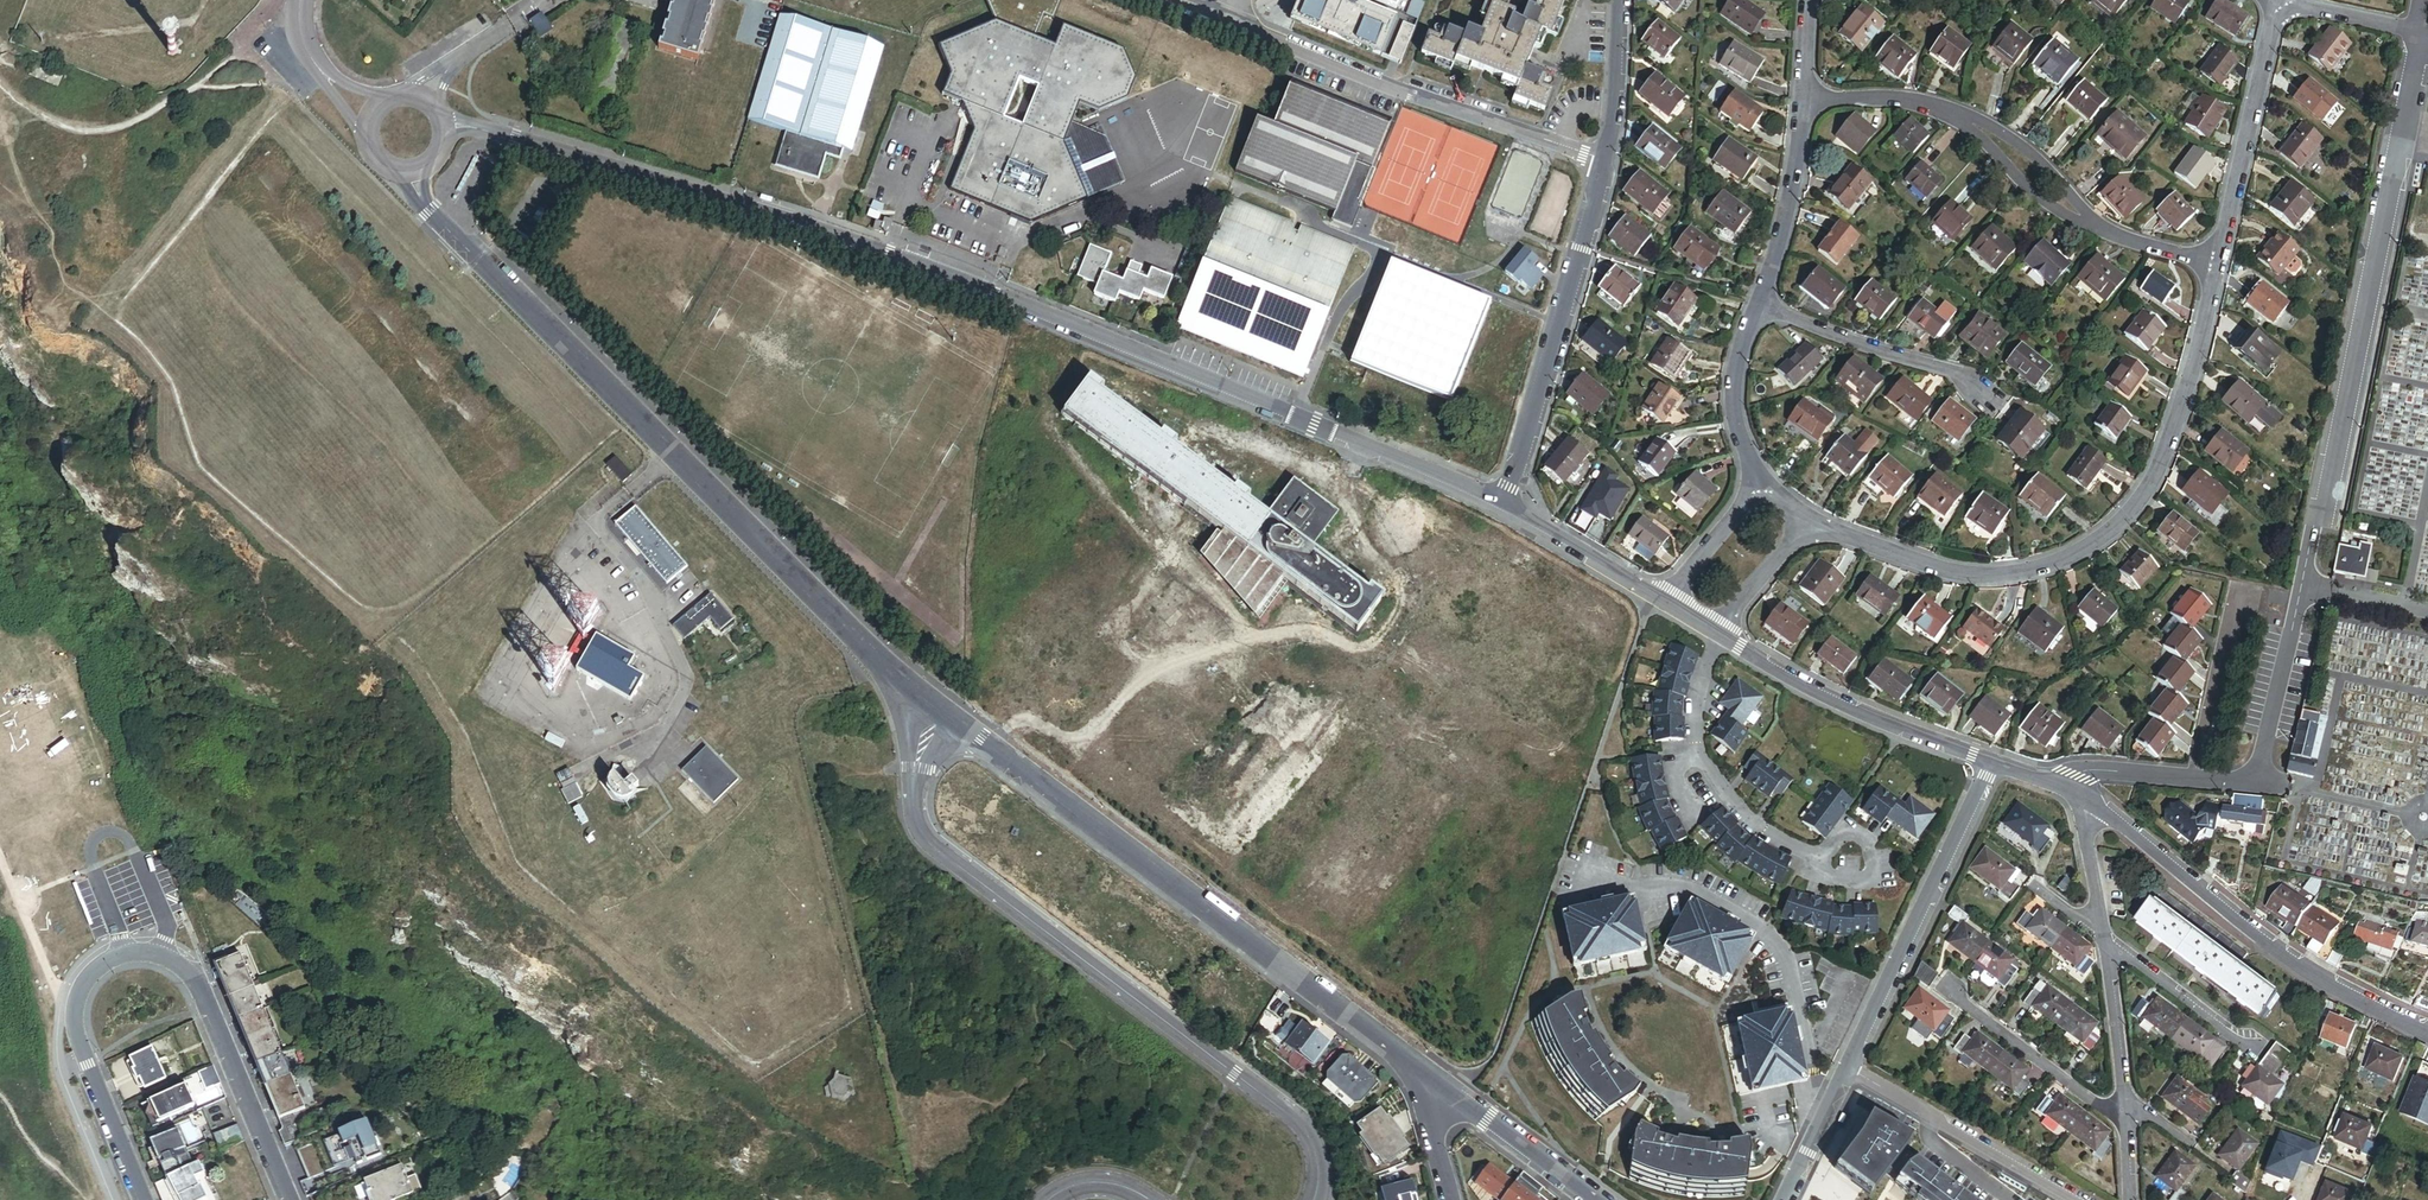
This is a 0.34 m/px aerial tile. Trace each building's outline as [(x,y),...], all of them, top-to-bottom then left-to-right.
[(655,9),(658,0),(625,0),(655,9)] [(657,53),(696,65),(715,1),(711,0),(700,0),(699,3),(688,0),(676,0),(668,28),(665,27),(657,53)] [(665,27),(668,28),(676,0),(673,0),(665,27)] [(1354,0),(1304,0),(1297,17),(1378,50),(1392,16),(1354,0)] [(1427,1),(1425,0),(1413,0),(1408,13),(1420,18),(1427,1)] [(1533,49),(1539,33),(1545,35),(1551,37),(1557,21),(1565,0),(1538,0),(1538,1),(1542,2),(1539,11),(1537,15),(1533,14),(1534,10),(1528,7),(1521,26),(1511,22),(1513,16),(1504,12),(1507,2),(1508,0),(1475,0),(1485,4),(1491,6),(1485,23),(1479,37),(1465,32),(1463,39),(1442,31),(1441,34),(1440,37),(1445,38),(1444,42),(1439,40),(1427,35),(1420,54),(1436,60),(1452,66),(1453,66),(1454,61),(1471,67),(1503,79),(1518,85),(1515,92),(1512,100),(1529,106),(1545,112),(1552,93),(1546,91),(1542,89),(1535,87),(1536,83),(1543,85),(1545,79),(1525,71),(1529,61),(1531,54),(1526,52),(1527,47),(1533,49)] [(1673,15),(1684,0),(1653,0),(1673,15)] [(1764,16),(1741,0),(1730,0),(1719,15),(1749,36),(1759,22),(1764,16)] [(2058,11),(2068,0),(2040,0),(2048,6),(2049,4),(2058,11)] [(2119,21),(2133,0),(2099,0),(2095,5),(2119,21)] [(2187,9),(2175,1),(2173,0),(2158,0),(2151,11),(2175,27),(2187,9)] [(1479,21),(1485,23),(1491,6),(1485,4),(1479,21)] [(2057,14),(2058,11),(2049,4),(2048,6),(2057,14)] [(2233,41),(2244,23),(2234,16),(2217,5),(2206,23),(2233,41)] [(1861,54),(1883,27),(1857,7),(1853,12),(1850,16),(1854,20),(1840,38),(1861,54)] [(532,27),(541,20),(534,11),(525,19),(532,27)] [(532,27),(536,32),(545,24),(541,20),(532,27)] [(610,32),(613,22),(605,20),(602,30),(610,32)] [(820,190),(827,166),(830,156),(845,160),(854,163),(886,52),(777,21),(745,131),(787,143),(777,178),(820,190)] [(1402,60),(1416,26),(1404,21),(1390,55),(1402,60)] [(1551,37),(1556,39),(1562,23),(1557,21),(1551,37)] [(1679,44),(1656,25),(1648,35),(1642,43),(1649,49),(1665,62),(1679,44)] [(2004,65),(2011,71),(2033,43),(2011,26),(1993,49),(2004,57),(2000,62),(2004,65)] [(1066,151),(1073,134),(1082,112),(1100,119),(1126,108),(1136,85),(1126,60),(1066,35),(1058,54),(1001,30),(943,53),(955,82),(948,101),(955,104),(953,108),(954,109),(960,112),(962,111),(964,108),(966,109),(1007,127),(1024,86),(1044,94),(1027,135),(1066,151)] [(1533,49),(1539,51),(1545,35),(1539,33),(1533,49)] [(1944,64),(1953,70),(1968,50),(1947,34),(1931,54),(1944,64)] [(2307,59),(2326,74),(2346,49),(2327,34),(2316,48),(2307,59)] [(1875,62),(1898,79),(1901,75),(1914,58),(1892,41),(1875,62)] [(1750,84),(1764,62),(1734,44),(1720,66),(1750,84)] [(2061,87),(2077,65),(2052,45),(2035,66),(2051,79),(2061,87)] [(1665,62),(1649,49),(1642,57),(1659,70),(1665,62)] [(2226,80),(2223,78),(2228,72),(2233,64),(2216,51),(2198,75),(2219,90),(2226,80)] [(1450,73),(1452,66),(1436,60),(1433,67),(1450,73)] [(1453,66),(1469,72),(1471,67),(1454,61),(1453,66)] [(59,87),(64,74),(37,63),(32,76),(59,87)] [(1667,117),(1682,97),(1654,76),(1647,85),(1639,95),(1667,117)] [(1500,87),(1515,92),(1518,85),(1503,79),(1500,87)] [(1351,195),(1363,191),(1391,121),(1292,81),(1274,126),(1265,122),(1243,179),(1335,215),(1343,194),(1344,192),(1347,193),(1347,194),(1351,195)] [(2319,125),(2334,106),(2306,83),(2298,92),(2290,102),(2319,125)] [(2067,102),(2091,122),(2105,105),(2081,85),(2077,90),(2070,98),(2067,102)] [(2070,98),(2077,90),(2074,87),(2066,95),(2070,98)] [(1761,116),(1732,95),(1719,115),(1748,135),(1761,116)] [(1510,106),(1527,112),(1529,106),(1512,100),(1510,106)] [(2214,129),(2220,121),(2201,106),(2185,128),(2204,143),(2214,129)] [(1090,212),(1066,151),(1027,135),(1007,127),(966,109),(979,142),(956,199),(1036,233),(1090,212)] [(2120,166),(2143,140),(2116,117),(2098,137),(2111,148),(2118,154),(2113,160),(2120,166)] [(1838,139),(1858,155),(1874,135),(1862,125),(1855,119),(1838,139)] [(1896,139),(1915,155),(1930,137),(1919,128),(1912,121),(1896,139)] [(2277,157),(2296,172),(2318,145),(2299,130),(2290,142),(2277,157)] [(1668,172),(1683,153),(1653,131),(1646,141),(1639,150),(1668,172)] [(1097,209),(1124,197),(1101,140),(1095,143),(1073,134),(1066,151),(1076,156),(1097,209)] [(1749,171),(1755,163),(1726,143),(1711,164),(1740,184),(1749,171)] [(1090,212),(1097,209),(1076,156),(1066,151),(1090,212)] [(2174,177),(2193,193),(2204,179),(2212,169),(2193,153),(2174,177)] [(827,166),(842,170),(845,160),(830,156),(827,166)] [(1824,190),(1842,205),(1864,178),(1846,163),(1828,185),(1824,190)] [(1907,182),(1927,199),(1942,182),(1930,172),(1922,164),(1907,182)] [(1624,195),(1652,216),(1667,197),(1639,176),(1631,186),(1624,195)] [(2125,219),(2141,203),(2119,180),(2102,197),(2112,206),(2125,219)] [(2289,230),(2311,204),(2287,184),(2276,198),(2266,210),(2289,230)] [(1359,201),(1363,191),(1351,195),(1347,194),(1347,193),(1344,192),(1343,194),(1335,215),(1331,224),(1352,232),(1360,212),(1359,209),(1360,204),(1359,201)] [(1741,223),(1747,216),(1719,194),(1704,214),(1732,235),(1741,223)] [(2177,234),(2194,219),(2174,197),(2157,212),(2177,234)] [(1298,232),(1235,207),(1233,210),(1293,234),(1295,238),(1302,241),(1298,232)] [(1934,227),(1953,243),(1970,223),(1961,215),(1950,207),(1934,227)] [(1311,384),(1360,261),(1305,239),(1302,241),(1295,238),(1293,234),(1233,210),(1184,333),(1311,384)] [(1652,238),(1627,218),(1623,223),(1621,221),(1618,225),(1620,227),(1616,233),(1612,237),(1637,257),(1652,238)] [(874,229),(887,234),(891,223),(885,221),(883,226),(876,223),(874,229)] [(1839,267),(1860,240),(1841,226),(1830,239),(1820,252),(1839,267)] [(1969,252),(1995,274),(2013,252),(2003,243),(1987,230),(1969,252)] [(1709,266),(1717,255),(1689,233),(1674,253),(1684,261),(1682,266),(1688,267),(1684,280),(1699,285),(1702,275),(1709,266)] [(1304,235),(1302,241),(1305,239),(1360,261),(1362,258),(1304,235)] [(2255,262),(2275,279),(2280,272),(2289,261),(2295,254),(2276,238),(2265,250),(2255,262)] [(1213,248),(1199,242),(1182,285),(1196,291),(1213,248)] [(2051,289),(2068,269),(2054,257),(2040,246),(2024,267),(2051,289)] [(1102,296),(1109,279),(1112,274),(1119,257),(1101,249),(1083,288),(1102,296)] [(1438,255),(1431,252),(1425,267),(1432,270),(1430,275),(1443,280),(1445,275),(1451,261),(1453,255),(1440,250),(1438,255)] [(1738,263),(1748,266),(1751,256),(1741,253),(1738,263)] [(2106,302),(2124,279),(2108,267),(2095,256),(2077,279),(2106,302)] [(1545,269),(1533,259),(1515,280),(1527,290),(1538,299),(1550,285),(1544,280),(1539,276),(1545,269)] [(1451,278),(1457,264),(1451,261),(1445,275),(1451,278)] [(2296,267),(2289,261),(2280,272),(2288,277),(2291,277),(2297,270),(2296,267)] [(1151,298),(1171,307),(1180,287),(1159,278),(1157,282),(1155,288),(1146,284),(1148,278),(1150,273),(1139,268),(1130,288),(1114,281),(1109,279),(1102,296),(1099,301),(1121,311),(1126,300),(1146,309),(1151,298)] [(1638,291),(1613,270),(1604,281),(1598,288),(1601,291),(1596,296),(1615,312),(1620,306),(1623,309),(1638,291)] [(1830,310),(1843,293),(1817,271),(1803,288),(1816,299),(1830,310)] [(2135,294),(2156,309),(2171,288),(2162,281),(2150,273),(2135,294)] [(1157,282),(1148,278),(1146,284),(1155,288),(1157,282)] [(1527,290),(1515,280),(1513,282),(1525,292),(1527,290)] [(1870,314),(1881,323),(1896,303),(1871,283),(1855,303),(1870,314)] [(2271,325),(2286,307),(2261,286),(2253,295),(2246,304),(2271,325)] [(1658,314),(1678,330),(1688,316),(1695,307),(1675,291),(1658,314)] [(1934,341),(1947,324),(1920,303),(1906,320),(1924,334),(1934,341)] [(1514,350),(1365,304),(1336,399),(1485,444),(1514,350)] [(2154,337),(2157,340),(2164,331),(2142,313),(2124,336),(2144,351),(2149,344),(2154,337)] [(1977,344),(1991,355),(2006,335),(1981,316),(1962,340),(1973,348),(1977,344)] [(1625,346),(1598,324),(1588,336),(1584,341),(1587,344),(1609,361),(1612,363),(1625,346)] [(2235,354),(2263,376),(2278,358),(2251,336),(2243,345),(2235,354)] [(1609,361),(1587,344),(1582,351),(1603,368),(1609,361)] [(1987,359),(1991,355),(1977,344),(1973,348),(1978,352),(1987,359)] [(1779,372),(1795,388),(1822,361),(1807,345),(1789,363),(1779,372)] [(1651,368),(1673,383),(1684,366),(1688,361),(1667,346),(1651,368)] [(2020,376),(2035,388),(2045,376),(2050,369),(2022,348),(2007,367),(2020,376)] [(1835,380),(1861,402),(1878,382),(1868,374),(1851,360),(1835,380)] [(2139,383),(2142,385),(2148,377),(2125,360),(2106,384),(2126,400),(2133,391),(2139,383)] [(2045,376),(2035,388),(2042,393),(2052,381),(2045,376)] [(1235,488),(1231,493),(1172,449),(1176,444),(1162,434),(1159,438),(1099,394),(1103,389),(1089,378),(1073,399),(1072,398),(1060,413),(1183,506),(1185,505),(1221,531),(1203,555),(1204,556),(1205,555),(1257,614),(1283,579),(1355,632),(1382,598),(1368,588),(1364,593),(1306,549),(1332,515),(1293,485),(1274,511),(1267,520),(1245,504),(1249,498),(1235,488)] [(1593,417),(1607,398),(1582,378),(1581,379),(1577,385),(1573,390),(1567,397),(1593,417)] [(1915,424),(1930,406),(1916,395),(1902,383),(1888,401),(1915,424)] [(2221,404),(2247,425),(2252,420),(2263,407),(2237,385),(2229,395),(2221,404)] [(1640,411),(1659,425),(1676,403),(1656,388),(1640,411)] [(1803,438),(1813,446),(1830,424),(1804,404),(1790,422),(1796,427),(1806,435),(1803,438)] [(1931,426),(1956,445),(1972,425),(1961,416),(1948,405),(1931,426)] [(2092,427),(2111,441),(2118,431),(2127,420),(2108,406),(2092,427)] [(2275,417),(2263,407),(2252,420),(2264,430),(2275,417)] [(1997,443),(2020,461),(2028,450),(2042,433),(2019,415),(2013,423),(1997,443)] [(2279,420),(2275,417),(2264,430),(2268,433),(2279,420)] [(2042,433),(2028,450),(2035,455),(2048,438),(2042,433)] [(2229,473),(2245,453),(2220,433),(2212,442),(2204,453),(2229,473)] [(1850,477),(1866,458),(1842,438),(1826,458),(1838,467),(1850,477)] [(1569,474),(1573,477),(1580,468),(1576,465),(1585,455),(1567,441),(1555,457),(1545,469),(1562,483),(1569,474)] [(1641,467),(1657,478),(1675,454),(1660,442),(1641,467)] [(2067,479),(2084,492),(2094,478),(2104,466),(2087,453),(2067,479)] [(615,458),(611,461),(606,466),(620,482),(629,474),(615,458)] [(1895,499),(1911,480),(1886,460),(1870,479),(1881,487),(1895,499)] [(1609,523),(1628,491),(1614,483),(1617,478),(1605,470),(1579,512),(1594,521),(1597,516),(1609,523)] [(2209,515),(2224,496),(2196,473),(2189,481),(2181,492),(2184,495),(2206,513),(2209,515)] [(1697,513),(1713,492),(1694,476),(1677,497),(1697,513)] [(1943,518),(1960,497),(1933,477),(1917,498),(1929,507),(1943,518)] [(2047,515),(2061,499),(2035,478),(2019,497),(2033,508),(2035,505),(2040,510),(2047,515)] [(1267,520),(1274,511),(1252,495),(1249,498),(1245,504),(1267,520)] [(2206,513),(2184,495),(2179,502),(2201,519),(2206,513)] [(1992,536),(2006,515),(1979,497),(1965,518),(1976,526),(1992,536)] [(666,585),(686,567),(634,507),(613,525),(666,585)] [(2182,555),(2197,536),(2171,516),(2164,525),(2157,534),(2182,555)] [(1653,558),(1667,540),(1642,521),(1628,538),(1653,558)] [(2356,578),(2363,580),(2365,569),(2371,544),(2359,542),(2358,543),(2357,549),(2351,548),(2338,545),(2332,573),(2356,578)] [(2118,577),(2137,593),(2155,570),(2137,555),(2129,565),(2118,577)] [(1798,593),(1823,608),(1840,579),(1830,573),(1815,564),(1798,593)] [(2379,572),(2365,569),(2363,580),(2356,578),(2355,580),(2376,585),(2379,572)] [(1882,615),(1895,597),(1883,588),(1867,576),(1854,594),(1882,615)] [(2102,631),(2116,614),(2092,594),(2087,599),(2078,611),(2102,631)] [(675,626),(685,639),(710,617),(720,629),(732,619),(711,595),(675,626)] [(2182,630),(2189,636),(2202,621),(2210,610),(2192,595),(2171,621),(2182,630)] [(1906,618),(1932,640),(1947,623),(1932,610),(1921,600),(1906,618)] [(1791,646),(1807,626),(1779,604),(1763,624),(1778,636),(1791,646)] [(2015,632),(2042,652),(2059,629),(2045,618),(2032,609),(2015,632)] [(617,681),(635,660),(622,649),(629,640),(595,611),(569,641),(617,681)] [(1974,611),(1960,630),(1986,649),(2000,629),(1986,619),(1974,611)] [(2175,662),(2181,667),(2192,654),(2200,644),(2189,636),(2182,630),(2163,652),(2175,662)] [(1829,666),(1842,676),(1854,661),(1829,640),(1816,656),(1829,666)] [(1692,667),(1696,657),(1670,646),(1664,661),(1661,670),(1688,677),(1692,667)] [(2169,696),(2175,701),(2185,689),(2194,677),(2181,667),(2175,662),(2156,686),(2169,696)] [(1889,705),(1905,688),(1878,664),(1863,682),(1877,694),(1889,705)] [(1686,687),(1688,677),(1661,670),(1660,673),(1658,682),(1656,694),(1680,698),(1683,699),(1686,687)] [(1943,717),(1959,698),(1935,677),(1919,697),(1931,707),(1943,717)] [(1738,729),(1760,699),(1736,682),(1725,697),(1719,705),(1728,711),(1723,718),(1738,729)] [(1679,708),(1680,698),(1656,694),(1653,694),(1652,700),(1650,712),(1650,718),(1653,718),(1678,719),(1679,708)] [(2155,723),(2168,734),(2177,722),(2187,710),(2175,701),(2169,696),(2150,719),(2155,723)] [(1989,740),(2005,720),(1979,699),(1964,719),(1976,729),(1989,740)] [(2034,739),(2044,747),(2059,729),(2034,709),(2019,727),(2034,739)] [(2286,772),(2311,778),(2325,719),(2317,717),(2318,715),(2301,711),(2286,772)] [(2078,735),(2101,754),(2109,744),(2117,735),(2094,716),(2078,735)] [(624,723),(621,718),(615,721),(617,726),(624,723)] [(1681,732),(1681,719),(1678,719),(1653,718),(1653,721),(1653,731),(1653,744),(1681,741),(1681,732)] [(1732,753),(1746,734),(1738,729),(1723,718),(1717,727),(1709,737),(1732,753)] [(2166,749),(2174,739),(2168,734),(2155,723),(2137,746),(2156,762),(2166,749)] [(701,806),(728,784),(699,749),(672,771),(701,806)] [(1756,790),(1772,767),(1754,753),(1743,768),(1750,773),(1744,781),(1749,785),(1756,790)] [(1659,767),(1658,758),(1630,760),(1630,766),(1632,775),(1633,785),(1661,779),(1659,767)] [(602,778),(608,778),(609,765),(598,765),(598,774),(602,774),(602,778)] [(1780,796),(1791,781),(1772,767),(1756,790),(1765,797),(1768,799),(1773,791),(1780,796)] [(554,806),(568,797),(552,771),(541,778),(548,790),(545,792),(554,806)] [(594,784),(594,794),(600,802),(610,802),(618,796),(618,786),(612,779),(608,778),(602,778),(594,784)] [(1664,791),(1661,779),(1633,785),(1634,788),(1637,800),(1640,809),(1664,801),(1667,801),(1664,791)] [(1843,813),(1851,802),(1828,786),(1814,804),(1837,821),(1843,813)] [(1886,818),(1897,802),(1878,788),(1861,810),(1872,818),(1880,825),(1886,818)] [(2246,795),(2233,794),(2232,806),(2255,808),(2261,809),(2263,796),(2246,795)] [(2203,825),(2208,821),(2198,813),(2181,798),(2168,813),(2195,836),(2203,825)] [(1915,840),(1932,816),(1909,799),(1903,807),(1897,802),(1886,818),(1902,830),(1915,840)] [(2204,806),(2198,813),(2208,821),(2203,825),(2214,828),(2215,824),(2220,825),(2220,822),(2221,805),(2221,803),(2205,799),(2204,806)] [(1668,811),(1664,801),(1640,809),(1637,810),(1639,815),(1646,831),(1647,833),(1650,832),(1672,821),(1668,811)] [(1829,831),(1837,821),(1814,804),(1801,823),(1823,840),(1829,831)] [(2037,854),(2052,835),(2044,829),(2046,827),(2017,805),(2003,824),(2032,845),(2030,848),(2037,854)] [(2264,822),(2261,821),(2261,809),(2255,808),(2232,806),(2221,805),(2220,822),(2224,822),(2225,819),(2245,821),(2257,822),(2257,826),(2257,828),(2262,829),(2264,822)] [(1717,846),(1734,828),(1736,826),(1729,818),(1721,810),(1700,827),(1701,830),(1708,837),(1717,846)] [(1681,829),(1675,819),(1672,821),(1650,832),(1651,834),(1659,848),(1661,850),(1663,853),(1685,839),(1686,838),(1681,829)] [(1735,861),(1750,841),(1743,835),(1734,828),(1717,846),(1715,848),(1719,852),(1721,854),(1733,864),(1735,861)] [(1756,875),(1770,851),(1760,844),(1752,839),(1750,841),(1735,861),(1745,869),(1756,875)] [(1971,869),(1999,890),(2012,872),(1984,850),(1971,869)] [(1779,886),(1790,861),(1782,857),(1770,851),(1756,875),(1759,877),(1770,882),(1779,886)] [(1996,894),(2008,903),(2018,889),(2011,883),(2017,875),(2012,872),(1999,890),(1996,894)] [(2295,928),(2310,904),(2279,884),(2265,907),(2285,920),(2278,932),(2289,938),(2295,928)] [(2264,1019),(2281,997),(2238,966),(2248,953),(2163,889),(2137,922),(2160,939),(2201,970),(2242,1002),(2264,1019)] [(1803,927),(1811,899),(1800,896),(1790,893),(1780,919),(1791,923),(1803,927)] [(1828,932),(1831,907),(1832,904),(1821,902),(1811,899),(1803,927),(1815,930),(1823,932),(1828,932)] [(1643,952),(1639,934),(1636,935),(1632,919),(1636,918),(1632,900),(1561,916),(1573,968),(1643,952)] [(1752,937),(1690,902),(1664,949),(1726,984),(1735,967),(1732,966),(1740,951),(1743,953),(1752,937)] [(2327,962),(2333,949),(2323,943),(2336,921),(2310,904),(2295,928),(2312,939),(2306,949),(2327,962)] [(1876,935),(1874,906),(1864,906),(1852,906),(1852,909),(1851,935),(1864,935),(1876,935)] [(1851,935),(1852,909),(1843,908),(1831,907),(1828,932),(1827,935),(1838,937),(1841,937),(1845,937),(1851,938),(1851,935)] [(1974,962),(1988,943),(1963,925),(1969,918),(1955,907),(1948,917),(1957,924),(1951,932),(1955,935),(1949,944),(1963,953),(1974,962)] [(2027,931),(2051,949),(2065,929),(2041,911),(2039,915),(2035,912),(2032,916),(2027,913),(2017,927),(2025,933),(2027,931)] [(2414,912),(2410,919),(2420,922),(2427,924),(2427,913),(2414,912)] [(2394,957),(2396,950),(2403,933),(2399,931),(2395,941),(2383,937),(2387,928),(2366,919),(2362,928),(2358,927),(2354,937),(2383,949),(2381,952),(2394,957)] [(2427,924),(2420,922),(2418,930),(2415,942),(2414,944),(2427,947),(2427,924)] [(2406,940),(2415,942),(2418,930),(2410,928),(2406,940)] [(2083,976),(2093,963),(2087,958),(2090,954),(2087,952),(2090,948),(2065,929),(2051,949),(2075,967),(2074,969),(2083,976)] [(2010,964),(2012,961),(1988,943),(1974,962),(1985,971),(1979,978),(1980,983),(1987,988),(1992,987),(1996,983),(2004,989),(2015,973),(2013,972),(2016,968),(2010,964)] [(2327,962),(2337,967),(2344,952),(2334,947),(2333,949),(2327,962)] [(1738,963),(1743,953),(1740,951),(1732,966),(1735,967),(1738,963)] [(304,1110),(240,956),(216,966),(225,986),(236,1013),(248,1043),(261,1074),(271,1098),(280,1120),(281,1122),(282,1127),(282,1132),(281,1135),(286,1148),(305,1140),(294,1114),(304,1110)] [(1930,986),(1940,973),(1922,960),(1915,975),(1930,986)] [(2058,1025),(2072,1006),(2040,983),(2024,1004),(2031,1010),(2033,1007),(2058,1025)] [(2416,994),(2404,988),(2399,999),(2411,1005),(2416,994)] [(1948,1012),(1949,1011),(1936,1001),(1920,989),(1906,1008),(1919,1017),(1911,1027),(1927,1040),(1934,1032),(1942,1038),(1956,1019),(1948,1012)] [(2413,1006),(2427,1012),(2427,996),(2418,992),(2413,1006)] [(2186,1021),(2157,999),(2155,1002),(2151,999),(2149,1003),(2139,995),(2127,1011),(2144,1023),(2146,1020),(2172,1040),(2186,1021)] [(1581,1016),(1576,997),(1573,998),(1578,1017),(1581,1016)] [(1587,1038),(1578,1017),(1573,998),(1569,999),(1536,1020),(1537,1024),(1539,1028),(1540,1031),(1541,1035),(1543,1039),(1544,1043),(1546,1046),(1547,1050),(1549,1053),(1551,1057),(1553,1060),(1555,1064),(1557,1067),(1559,1071),(1561,1074),(1595,1052),(1587,1038)] [(2335,1004),(2325,999),(2320,1012),(2330,1016),(2335,1004)] [(2093,1028),(2096,1025),(2072,1006),(2058,1025),(2082,1043),(2079,1046),(2087,1052),(2096,1039),(2097,1031),(2093,1028)] [(1805,1082),(1789,1012),(1771,1016),(1772,1020),(1756,1023),(1755,1020),(1737,1024),(1752,1094),(1805,1082)] [(1584,1022),(1581,1016),(1578,1017),(1587,1038),(1590,1037),(1584,1022)] [(2337,1044),(2347,1048),(2356,1027),(2343,1022),(2344,1019),(2340,1017),(2339,1020),(2330,1016),(2321,1038),(2337,1044)] [(2360,1023),(2367,1026),(2371,1020),(2363,1016),(2360,1023)] [(1275,1042),(1304,1063),(1321,1038),(1307,1028),(1292,1017),(1275,1042)] [(1539,1028),(1537,1024),(1536,1020),(1529,1024),(1533,1034),(1540,1031),(1539,1028)] [(2201,1061),(2215,1042),(2201,1032),(2186,1021),(2172,1040),(2201,1061)] [(1546,1046),(1544,1043),(1543,1039),(1541,1035),(1540,1031),(1533,1034),(1533,1036),(1538,1047),(1539,1050),(1544,1060),(1551,1057),(1549,1053),(1547,1050),(1546,1046)] [(1964,1052),(1989,1070),(2003,1051),(1989,1041),(1979,1033),(1978,1035),(1975,1032),(1971,1037),(1966,1033),(1955,1048),(1963,1054),(1964,1052)] [(1598,1050),(1590,1037),(1587,1038),(1595,1052),(1598,1050)] [(2337,1044),(2321,1038),(2317,1046),(2333,1053),(2337,1044)] [(2201,1061),(2210,1068),(2224,1049),(2215,1042),(2201,1061)] [(2411,1055),(2422,1060),(2427,1049),(2417,1043),(2411,1055)] [(2270,1079),(2288,1054),(2275,1045),(2263,1061),(2256,1071),(2250,1067),(2242,1078),(2248,1082),(2243,1089),(2268,1106),(2281,1087),(2270,1079)] [(2393,1080),(2398,1069),(2402,1060),(2374,1049),(2372,1054),(2369,1060),(2365,1071),(2392,1082),(2393,1080)] [(1607,1062),(1598,1050),(1595,1052),(1604,1065),(1607,1062)] [(145,1090),(168,1079),(155,1051),(132,1062),(136,1070),(133,1071),(136,1076),(138,1081),(140,1080),(145,1090)] [(1351,1097),(1357,1096),(1369,1078),(1368,1073),(1355,1063),(1339,1051),(1334,1052),(1321,1070),(1321,1076),(1351,1097)] [(2026,1073),(2028,1070),(2017,1061),(2003,1051),(1989,1070),(2013,1089),(2012,1090),(2020,1097),(2030,1084),(2025,1080),(2029,1075),(2026,1073)] [(1635,1094),(1620,1081),(1604,1065),(1595,1052),(1561,1074),(1563,1077),(1566,1081),(1568,1084),(1570,1087),(1573,1090),(1575,1093),(1578,1096),(1580,1099),(1583,1102),(1586,1105),(1589,1108),(1591,1111),(1594,1113),(1597,1116),(1600,1119),(1633,1097),(1635,1094)] [(1559,1071),(1557,1067),(1555,1064),(1553,1060),(1551,1057),(1544,1060),(1546,1065),(1555,1078),(1561,1074),(1559,1071)] [(1613,1069),(1607,1062),(1604,1065),(1620,1081),(1622,1079),(1613,1069)] [(2423,1064),(2399,1114),(2427,1128),(2427,1067),(2423,1064)] [(221,1084),(214,1068),(200,1074),(207,1090),(221,1084)] [(2393,1080),(2399,1083),(2403,1071),(2398,1069),(2393,1080)] [(853,1078),(840,1074),(830,1084),(833,1098),(847,1101),(856,1092),(853,1078)] [(1570,1087),(1568,1084),(1566,1081),(1563,1077),(1561,1074),(1555,1078),(1557,1082),(1567,1095),(1573,1090),(1570,1087)] [(1637,1092),(1622,1079),(1620,1081),(1635,1094),(1637,1092)] [(2198,1127),(2209,1112),(2203,1108),(2206,1103),(2177,1080),(2163,1099),(2198,1127)] [(196,1107),(187,1087),(149,1104),(158,1125),(196,1107)] [(1586,1105),(1583,1102),(1580,1099),(1578,1096),(1575,1093),(1573,1090),(1567,1095),(1569,1097),(1576,1106),(1586,1116),(1591,1111),(1589,1108),(1586,1105)] [(2047,1114),(2071,1132),(2085,1113),(2061,1095),(2058,1099),(2055,1096),(2052,1100),(2047,1097),(2037,1110),(2046,1116),(2047,1114)] [(158,1125),(149,1104),(142,1107),(147,1118),(151,1128),(158,1125)] [(1385,1165),(1411,1146),(1404,1135),(1406,1134),(1403,1130),(1391,1113),(1388,1115),(1382,1107),(1358,1124),(1364,1132),(1360,1135),(1377,1157),(1379,1156),(1385,1165)] [(1600,1119),(1597,1116),(1594,1113),(1591,1111),(1586,1116),(1588,1117),(1594,1123),(1600,1119)] [(1903,1151),(1912,1136),(1872,1113),(1860,1134),(1835,1168),(1870,1195),(1888,1171),(1903,1151)] [(2112,1146),(2103,1139),(2109,1131),(2085,1113),(2071,1132),(2095,1150),(2092,1154),(2101,1160),(2112,1146)] [(2374,1146),(2367,1143),(2372,1131),(2344,1119),(2342,1124),(2337,1136),(2335,1140),(2362,1152),(2361,1155),(2369,1159),(2370,1156),(2374,1146)] [(2333,1134),(2337,1136),(2342,1124),(2338,1122),(2333,1134)] [(358,1166),(382,1156),(367,1123),(339,1135),(340,1137),(344,1146),(348,1145),(355,1161),(358,1166)] [(2276,1144),(2302,1154),(2310,1135),(2283,1124),(2276,1144)] [(214,1135),(221,1152),(245,1141),(238,1125),(214,1135)] [(167,1178),(194,1167),(179,1130),(151,1141),(154,1147),(159,1159),(154,1161),(147,1164),(149,1168),(150,1170),(161,1166),(167,1178)] [(1655,1138),(1638,1130),(1636,1132),(1654,1141),(1655,1138)] [(1686,1191),(1691,1150),(1676,1148),(1654,1141),(1636,1132),(1634,1136),(1629,1175),(1633,1176),(1636,1177),(1640,1179),(1644,1180),(1647,1182),(1651,1183),(1655,1184),(1659,1185),(1663,1186),(1667,1187),(1670,1188),(1674,1189),(1678,1190),(1682,1190),(1686,1191)] [(2220,1157),(2238,1171),(2256,1147),(2238,1133),(2220,1157)] [(355,1161),(348,1145),(344,1146),(340,1137),(324,1144),(335,1170),(355,1161)] [(1663,1140),(1655,1138),(1654,1141),(1676,1148),(1677,1144),(1663,1140)] [(328,1172),(315,1143),(299,1151),(303,1161),(310,1179),(328,1172)] [(2380,1148),(2375,1146),(2374,1146),(2370,1156),(2376,1158),(2380,1148)] [(159,1159),(154,1147),(149,1149),(154,1161),(159,1159)] [(1745,1190),(1750,1151),(1750,1148),(1730,1151),(1707,1152),(1691,1150),(1686,1191),(1690,1191),(1694,1192),(1698,1192),(1702,1192),(1705,1193),(1710,1193),(1714,1193),(1718,1193),(1722,1192),(1726,1192),(1729,1192),(1734,1192),(1737,1191),(1741,1191),(1745,1190)] [(1890,1173),(1905,1153),(1903,1151),(1888,1171),(1890,1173)] [(1905,1153),(1890,1173),(1899,1180),(1926,1199),(1968,1199),(1905,1153)] [(2184,1195),(2176,1189),(2193,1168),(2174,1154),(2155,1178),(2173,1192),(2167,1199),(2181,1199),(2184,1195)] [(190,1170),(156,1186),(162,1199),(207,1199),(209,1199),(202,1185),(198,1187),(194,1179),(205,1174),(201,1165),(190,1170)] [(401,1167),(364,1183),(365,1186),(371,1199),(403,1199),(421,1193),(414,1177),(406,1181),(401,1167)] [(1494,1199),(1503,1199),(1513,1186),(1500,1176),(1489,1168),(1475,1186),(1494,1199)] [(2391,1184),(2400,1188),(2407,1172),(2398,1168),(2391,1184)] [(1410,1195),(1408,1188),(1414,1187),(1413,1183),(1410,1172),(1378,1180),(1383,1199),(1411,1199),(1410,1195)] [(2228,1182),(2245,1195),(2249,1184),(2235,1173),(2228,1182)] [(1538,1196),(1542,1190),(1522,1174),(1513,1186),(1503,1199),(1543,1199),(1538,1196)] [(1637,1186),(1640,1179),(1636,1177),(1633,1176),(1629,1175),(1628,1182),(1637,1186)] [(1665,1195),(1667,1187),(1663,1186),(1659,1185),(1655,1184),(1651,1183),(1647,1182),(1644,1180),(1640,1179),(1637,1186),(1639,1187),(1646,1189),(1665,1195)] [(2352,1196),(2327,1185),(2320,1199),(2350,1199),(2352,1196)] [(365,1186),(361,1188),(366,1199),(371,1199),(365,1186)] [(1685,1198),(1686,1191),(1682,1190),(1678,1190),(1674,1189),(1670,1188),(1667,1187),(1665,1195),(1669,1196),(1681,1198),(1685,1198)] [(326,1190),(311,1197),(312,1199),(330,1199),(326,1190)] [(1744,1198),(1745,1190),(1741,1191),(1737,1191),(1734,1192),(1735,1199),(1737,1199),(1744,1198)] [(1705,1193),(1702,1192),(1698,1192),(1694,1192),(1690,1191),(1686,1191),(1685,1198),(1689,1199),(1701,1199),(1702,1199),(1705,1199),(1705,1193)] [(1734,1192),(1729,1192),(1726,1192),(1722,1192),(1718,1193),(1714,1193),(1710,1193),(1705,1193),(1705,1199),(1721,1199),(1735,1199),(1734,1192)]
